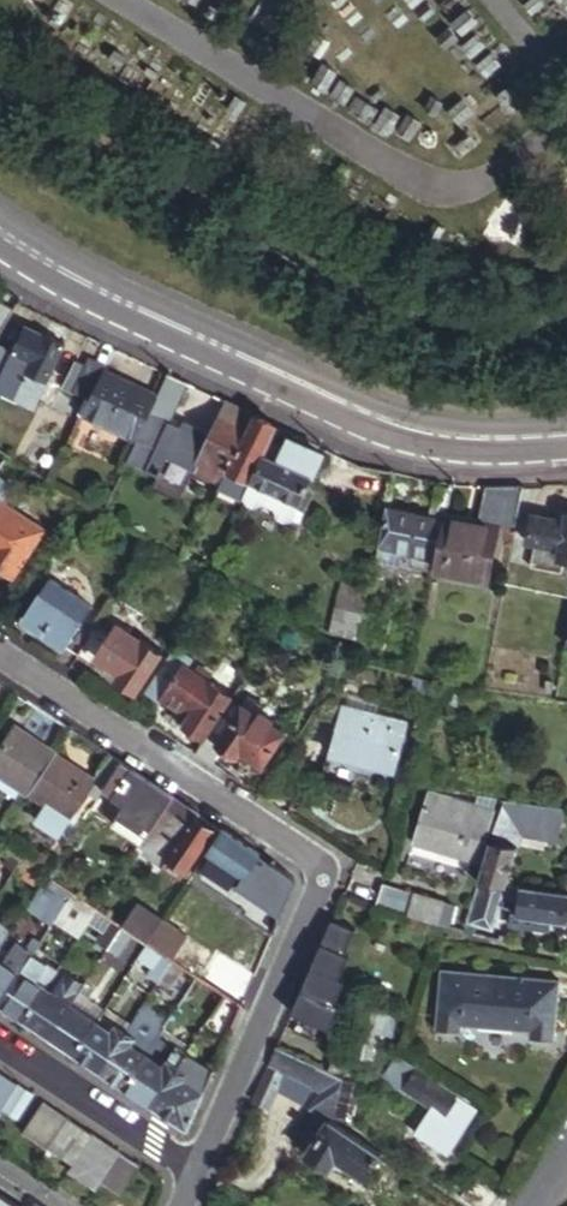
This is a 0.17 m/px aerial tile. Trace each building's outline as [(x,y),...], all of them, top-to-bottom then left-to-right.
[(263,4),(250,37),(270,44),(282,11),(263,4)] [(14,311),(0,303),(0,336),(14,311)] [(26,325),(13,351),(21,355),(17,362),(29,368),(28,372),(49,383),(66,344),(45,334),(26,325)] [(49,383),(28,372),(29,368),(17,362),(21,355),(13,351),(0,378),(0,388),(38,407),(49,383)] [(66,387),(87,397),(93,400),(86,413),(139,439),(160,395),(79,357),(66,387)] [(255,415),(169,374),(160,395),(139,439),(129,460),(148,469),(153,458),(166,464),(169,456),(222,482),(229,468),(255,415)] [(74,402),(57,393),(50,406),(67,416),(70,411),(76,415),(80,407),(74,403),(74,402)] [(279,426),(255,415),(229,468),(253,480),(273,438),(279,426)] [(273,438),(253,480),(246,496),(295,520),(324,454),(292,439),(289,446),(273,438)] [(153,458),(148,469),(160,475),(166,464),(153,458)] [(6,459),(0,469),(0,472),(15,483),(23,470),(6,459)] [(0,477),(0,565),(16,576),(46,530),(6,504),(16,488),(0,477)] [(517,526),(526,485),(489,487),(481,526),(497,529),(498,526),(517,526)] [(447,519),(447,517),(388,505),(377,560),(436,572),(437,568),(447,519)] [(533,513),(528,542),(537,544),(562,549),(560,560),(565,561),(566,561),(566,519),(533,513)] [(481,526),(447,519),(437,568),(488,577),(497,529),(481,526)] [(562,549),(537,544),(532,568),(562,573),(565,561),(560,560),(562,549)] [(64,643),(83,617),(88,610),(48,583),(40,593),(36,590),(29,601),(34,603),(25,617),(64,643)] [(360,643),(370,594),(341,588),(331,638),(360,643)] [(78,653),(96,626),(83,617),(64,643),(78,653)] [(110,635),(96,626),(78,653),(93,663),(98,656),(120,671),(115,678),(137,692),(163,651),(118,622),(110,635)] [(207,739),(234,698),(208,682),(212,677),(197,666),(193,672),(185,667),(192,657),(175,647),(146,691),(162,702),(165,698),(191,716),(185,724),(207,739)] [(556,682),(548,681),(547,692),(554,693),(556,682)] [(253,692),(246,701),(261,712),(264,709),(268,703),(253,692)] [(274,723),(278,719),(264,709),(261,712),(246,701),(219,737),(222,739),(219,743),(233,754),(236,750),(239,752),(243,747),(263,763),(287,732),(274,723)] [(405,727),(341,708),(327,754),(390,773),(405,727)] [(56,754),(17,727),(0,752),(0,772),(31,792),(56,754)] [(57,753),(56,754),(31,792),(71,819),(96,780),(94,778),(57,753)] [(121,760),(109,753),(94,778),(96,780),(105,785),(121,760)] [(173,795),(121,760),(105,785),(104,787),(127,803),(113,824),(141,842),(173,795)] [(493,809),(428,790),(413,841),(479,860),(493,809)] [(200,812),(173,795),(141,842),(168,860),(196,818),(200,812)] [(553,806),(503,800),(479,879),(506,885),(518,847),(497,842),(500,834),(509,836),(513,821),(551,825),(553,806)] [(196,818),(168,860),(165,864),(183,876),(214,831),(196,818)] [(261,853),(224,828),(210,850),(225,860),(211,881),(234,896),(248,875),(256,880),(266,864),(258,859),(261,853)] [(275,863),(261,853),(258,859),(266,864),(256,880),(248,875),(234,896),(247,904),(259,887),(275,863)] [(290,873),(275,863),(259,887),(274,897),(290,873)] [(16,869),(13,867),(10,872),(4,868),(0,874),(0,879),(7,884),(16,869)] [(22,873),(16,869),(7,884),(17,891),(24,881),(19,878),(22,873)] [(26,903),(50,918),(69,888),(45,873),(26,903)] [(506,885),(479,879),(467,920),(493,928),(506,885)] [(442,901),(383,882),(377,903),(435,922),(442,901)] [(519,886),(518,911),(508,910),(508,926),(547,929),(547,917),(566,919),(566,890),(519,886)] [(96,909),(72,893),(53,922),(77,938),(96,909)] [(138,904),(123,926),(148,943),(151,938),(159,926),(143,915),(146,910),(138,904)] [(355,930),(332,920),(291,1012),(330,1028),(340,1005),(335,1003),(345,980),(339,978),(349,954),(345,953),(355,930)] [(161,923),(159,926),(151,938),(174,954),(185,939),(161,923)] [(0,924),(0,946),(10,930),(0,924)] [(148,943),(123,926),(117,935),(107,950),(132,967),(148,943)] [(107,950),(117,935),(112,931),(108,937),(102,933),(95,942),(107,950)] [(31,955),(14,944),(4,959),(0,956),(0,1002),(31,955)] [(31,955),(0,1002),(0,1013),(12,1021),(17,1014),(24,1018),(45,986),(56,971),(31,955)] [(157,983),(167,968),(162,964),(158,969),(153,965),(146,976),(157,983)] [(54,992),(66,974),(57,968),(56,971),(45,986),(54,992)] [(172,971),(167,968),(157,983),(167,989),(174,979),(169,976),(172,971)] [(556,981),(436,973),(432,1032),(458,1033),(458,1028),(528,1032),(527,1038),(552,1039),(556,981)] [(54,992),(45,986),(24,1018),(32,1024),(27,1032),(45,1043),(71,1003),(83,986),(66,974),(54,992)] [(210,1017),(220,1002),(213,997),(209,1003),(205,1000),(199,1010),(210,1017)] [(227,1006),(220,1002),(210,1017),(221,1024),(228,1014),(223,1011),(227,1006)] [(97,1020),(71,1003),(45,1043),(62,1054),(67,1047),(75,1053),(97,1020)] [(398,1010),(363,1004),(355,1053),(377,1057),(381,1031),(394,1034),(398,1010)] [(95,1077),(126,1031),(115,1023),(111,1030),(97,1020),(75,1053),(86,1060),(81,1067),(95,1077)] [(136,1037),(126,1031),(95,1077),(109,1086),(113,1078),(125,1086),(146,1054),(132,1044),(136,1037)] [(186,1052),(160,1034),(146,1054),(125,1086),(138,1094),(133,1102),(147,1111),(186,1052)] [(312,1063),(277,1047),(268,1067),(308,1086),(317,1090),(309,1108),(316,1112),(300,1139),(311,1146),(306,1154),(332,1168),(339,1157),(369,1175),(383,1151),(335,1120),(345,1078),(337,1075),(312,1063)] [(320,1048),(312,1063),(337,1075),(344,1060),(320,1048)] [(214,1071),(186,1052),(147,1111),(160,1120),(165,1113),(190,1128),(214,1071)] [(430,1074),(402,1056),(390,1077),(463,1124),(476,1104),(453,1089),(430,1074)] [(308,1086),(268,1067),(253,1102),(269,1109),(276,1091),(301,1103),(308,1086)] [(457,1084),(434,1068),(430,1074),(453,1089),(457,1084)] [(2,1074),(0,1078),(0,1103),(14,1082),(2,1074)] [(33,1095),(19,1085),(3,1110),(18,1119),(33,1095)] [(68,1118),(43,1101),(23,1132),(48,1148),(68,1118)] [(93,1135),(68,1118),(48,1148),(74,1165),(93,1135)] [(120,1153),(93,1135),(74,1165),(70,1171),(97,1188),(101,1183),(120,1153)] [(139,1165),(120,1153),(101,1183),(119,1196),(139,1165)] [(483,1170),(470,1190),(494,1205),(496,1205),(508,1187),(483,1170)] [(0,1196),(0,1205),(15,1205),(0,1196)]
